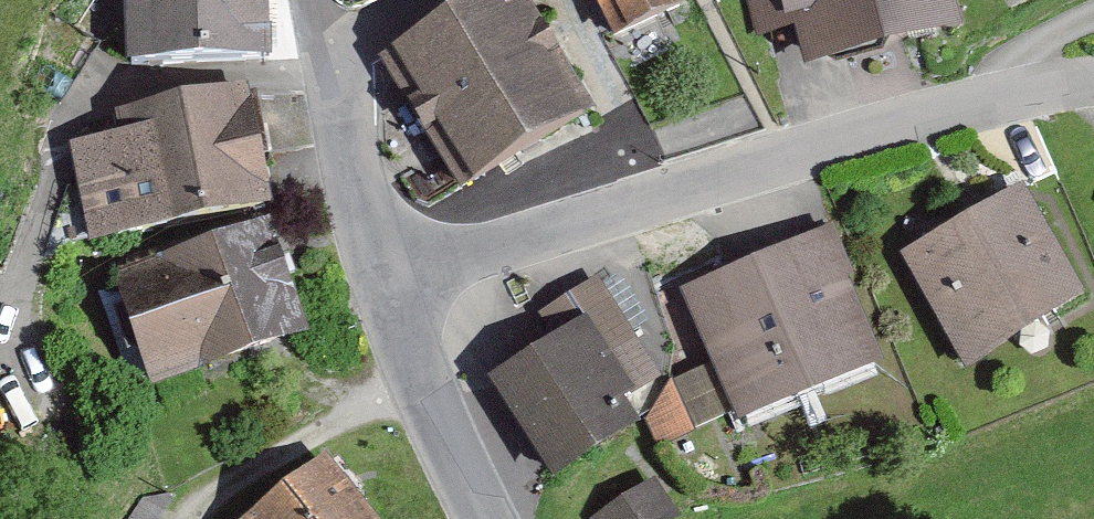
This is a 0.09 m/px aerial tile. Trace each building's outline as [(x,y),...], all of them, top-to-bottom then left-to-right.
[(130,72),(272,68),(270,0),(127,0),(130,72)] [(382,60),(462,192),(592,113),(523,0),(481,0),(382,60)] [(609,53),(689,19),(681,0),(587,0),(609,53)] [(760,50),(802,40),(809,70),(957,35),(949,0),(748,0),(760,50)] [(119,139),(74,148),(94,252),(267,220),(283,217),(259,91),(115,118),(119,139)] [(1027,192),(904,262),(969,376),(1092,306),(1027,192)] [(267,220),(106,284),(149,396),(312,334),(267,220)] [(828,240),(687,300),(745,433),(885,372),(828,240)] [(538,365),(493,395),(556,489),(637,435),(620,409),(663,380),(599,283),(518,336),(538,365)] [(688,441),(671,395),(654,424),(663,450),(688,441)] [(249,518),(379,518),(329,456),(249,518)] [(613,518),(676,518),(656,490),(613,518)]
